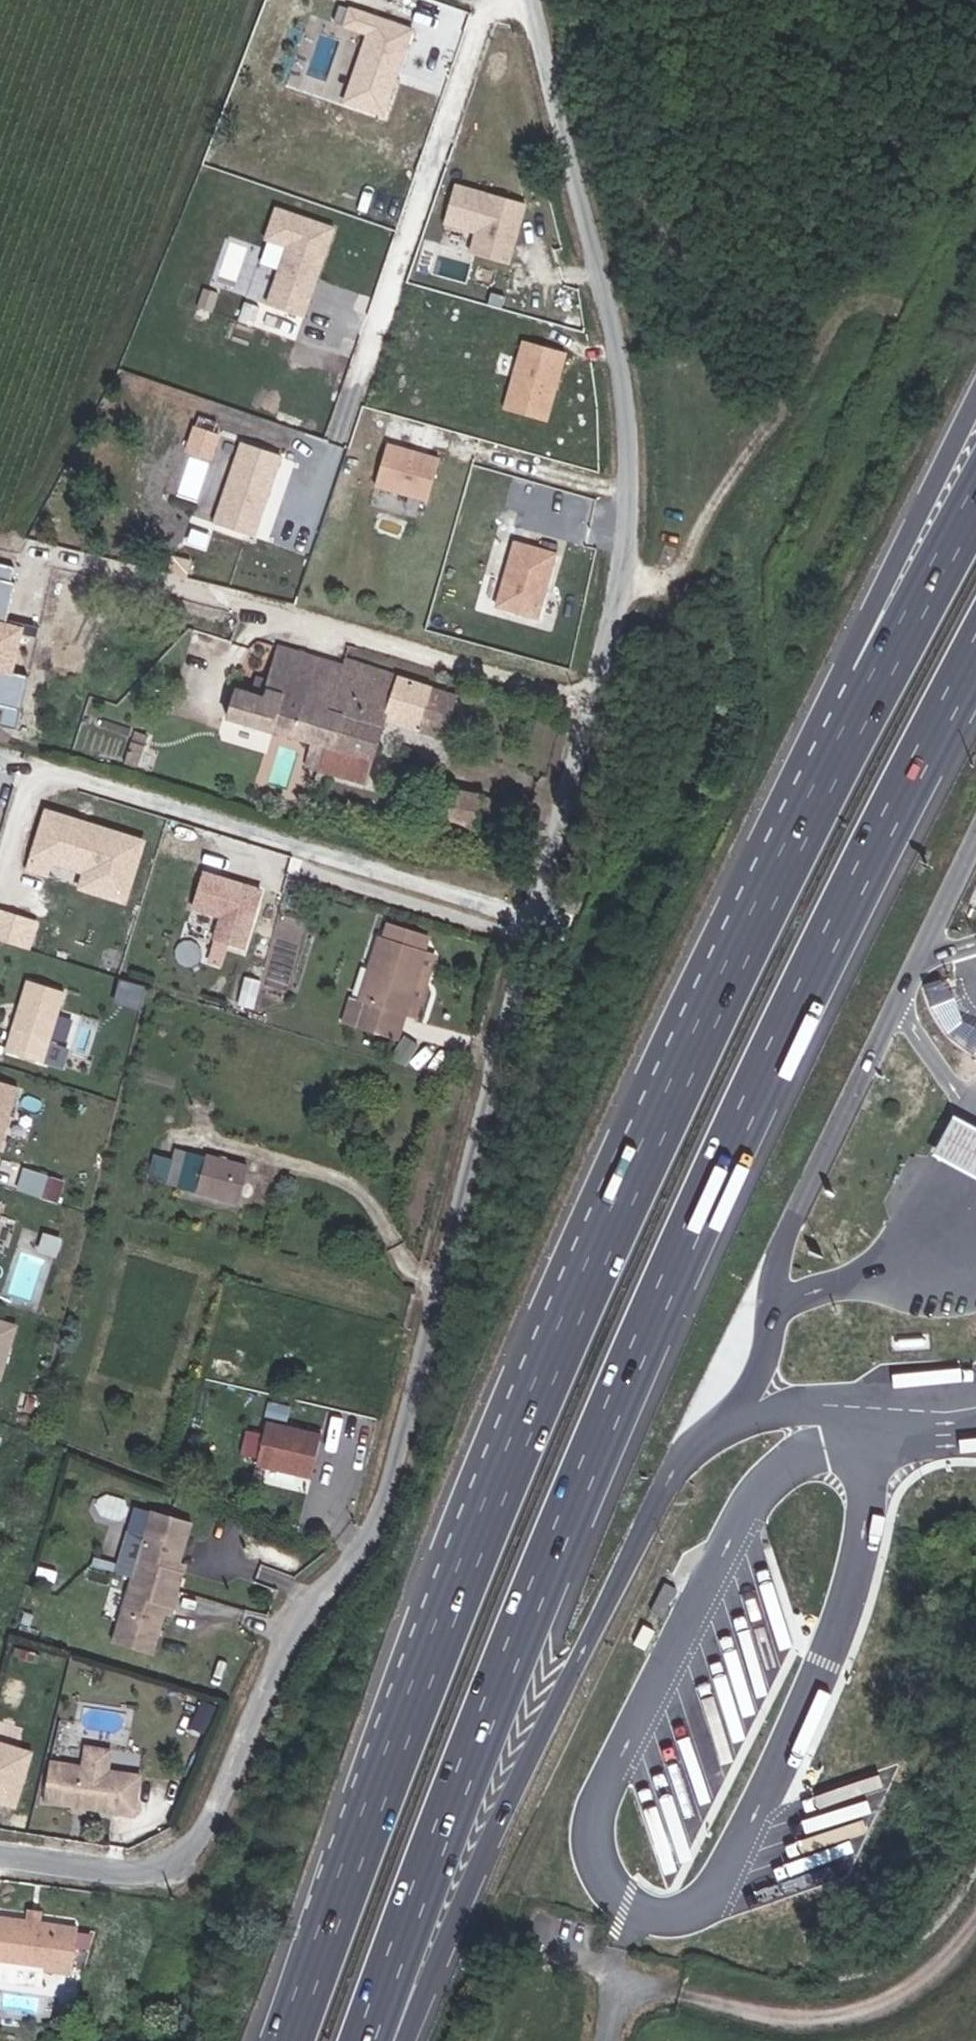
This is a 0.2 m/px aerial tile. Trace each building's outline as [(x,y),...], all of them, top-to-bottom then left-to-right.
[(365,34),(342,105),(382,118),(412,26),(350,7),(343,27),(365,34)] [(454,183),(442,227),(473,236),(468,253),(509,264),(527,204),(454,183)] [(276,210),(265,240),(288,247),(267,306),(308,320),(339,231),(276,210)] [(525,338),(503,409),(548,423),(571,352),(525,338)] [(216,457),(223,431),(193,423),(186,448),(216,457)] [(240,442),(215,522),(256,534),(280,454),(240,442)] [(386,444),(375,486),(429,499),(439,458),(386,444)] [(516,541),(496,606),(538,618),(557,553),(516,541)] [(2,708),(0,718),(0,728),(16,732),(29,677),(13,673),(25,625),(8,621),(21,568),(0,563),(0,708),(2,708)] [(323,706),(337,661),(276,641),(263,676),(250,672),(244,687),(228,682),(219,711),(258,724),(259,721),(278,728),(277,730),(296,736),(289,758),(316,766),(323,739),(328,741),(337,711),(323,706)] [(385,718),(439,738),(452,695),(339,657),(323,706),(337,711),(328,741),(323,739),(316,766),(365,782),(385,718)] [(122,725),(93,717),(91,722),(120,731),(122,725)] [(133,741),(137,731),(126,727),(123,738),(133,741)] [(127,762),(133,741),(123,738),(116,759),(127,762)] [(427,806),(457,815),(467,780),(438,771),(427,806)] [(467,780),(457,815),(474,820),(485,785),(467,780)] [(127,906),(132,891),(148,841),(46,808),(29,857),(24,874),(50,882),(55,866),(81,874),(76,890),(127,906)] [(204,876),(195,908),(218,915),(210,942),(245,952),(262,893),(204,876)] [(0,914),(0,939),(30,948),(39,921),(1,909),(0,914)] [(388,922),(383,936),(424,949),(428,934),(388,922)] [(402,1017),(424,949),(383,936),(372,968),(366,966),(355,1001),(362,1003),(356,1023),(396,1036),(402,1017)] [(436,953),(424,949),(402,1017),(416,1021),(436,953)] [(42,1063),(63,993),(27,983),(6,1053),(42,1063)] [(132,1010),(136,994),(125,991),(120,1007),(132,1010)] [(362,1003),(355,1001),(347,999),(342,1018),(356,1023),(362,1003)] [(16,1089),(0,1084),(0,1139),(16,1089)] [(938,1149),(975,1170),(975,1121),(959,1111),(938,1149)] [(190,1191),(200,1155),(181,1150),(171,1186),(190,1191)] [(242,1166),(200,1155),(190,1191),(232,1202),(242,1166)] [(55,1204),(61,1185),(44,1180),(38,1199),(55,1204)] [(12,1328),(0,1325),(0,1366),(12,1328)] [(320,1434),(265,1420),(252,1464),(274,1470),(275,1465),(310,1472),(320,1434)] [(176,1564),(189,1523),(169,1517),(149,1511),(129,1576),(175,1590),(180,1573),(174,1571),(176,1564)] [(162,1612),(164,1605),(170,1607),(175,1590),(129,1576),(110,1641),(150,1653),(162,1612)] [(168,1614),(170,1607),(164,1605),(162,1612),(168,1614)] [(20,1741),(24,1726),(0,1719),(0,1735),(20,1741)] [(15,1810),(32,1757),(0,1747),(0,1805),(15,1810)] [(115,1818),(121,1778),(50,1767),(44,1807),(73,1812),(86,1814),(115,1818)] [(0,1911),(0,1970),(8,1972),(10,1954),(66,1964),(74,1923),(0,1911)]
